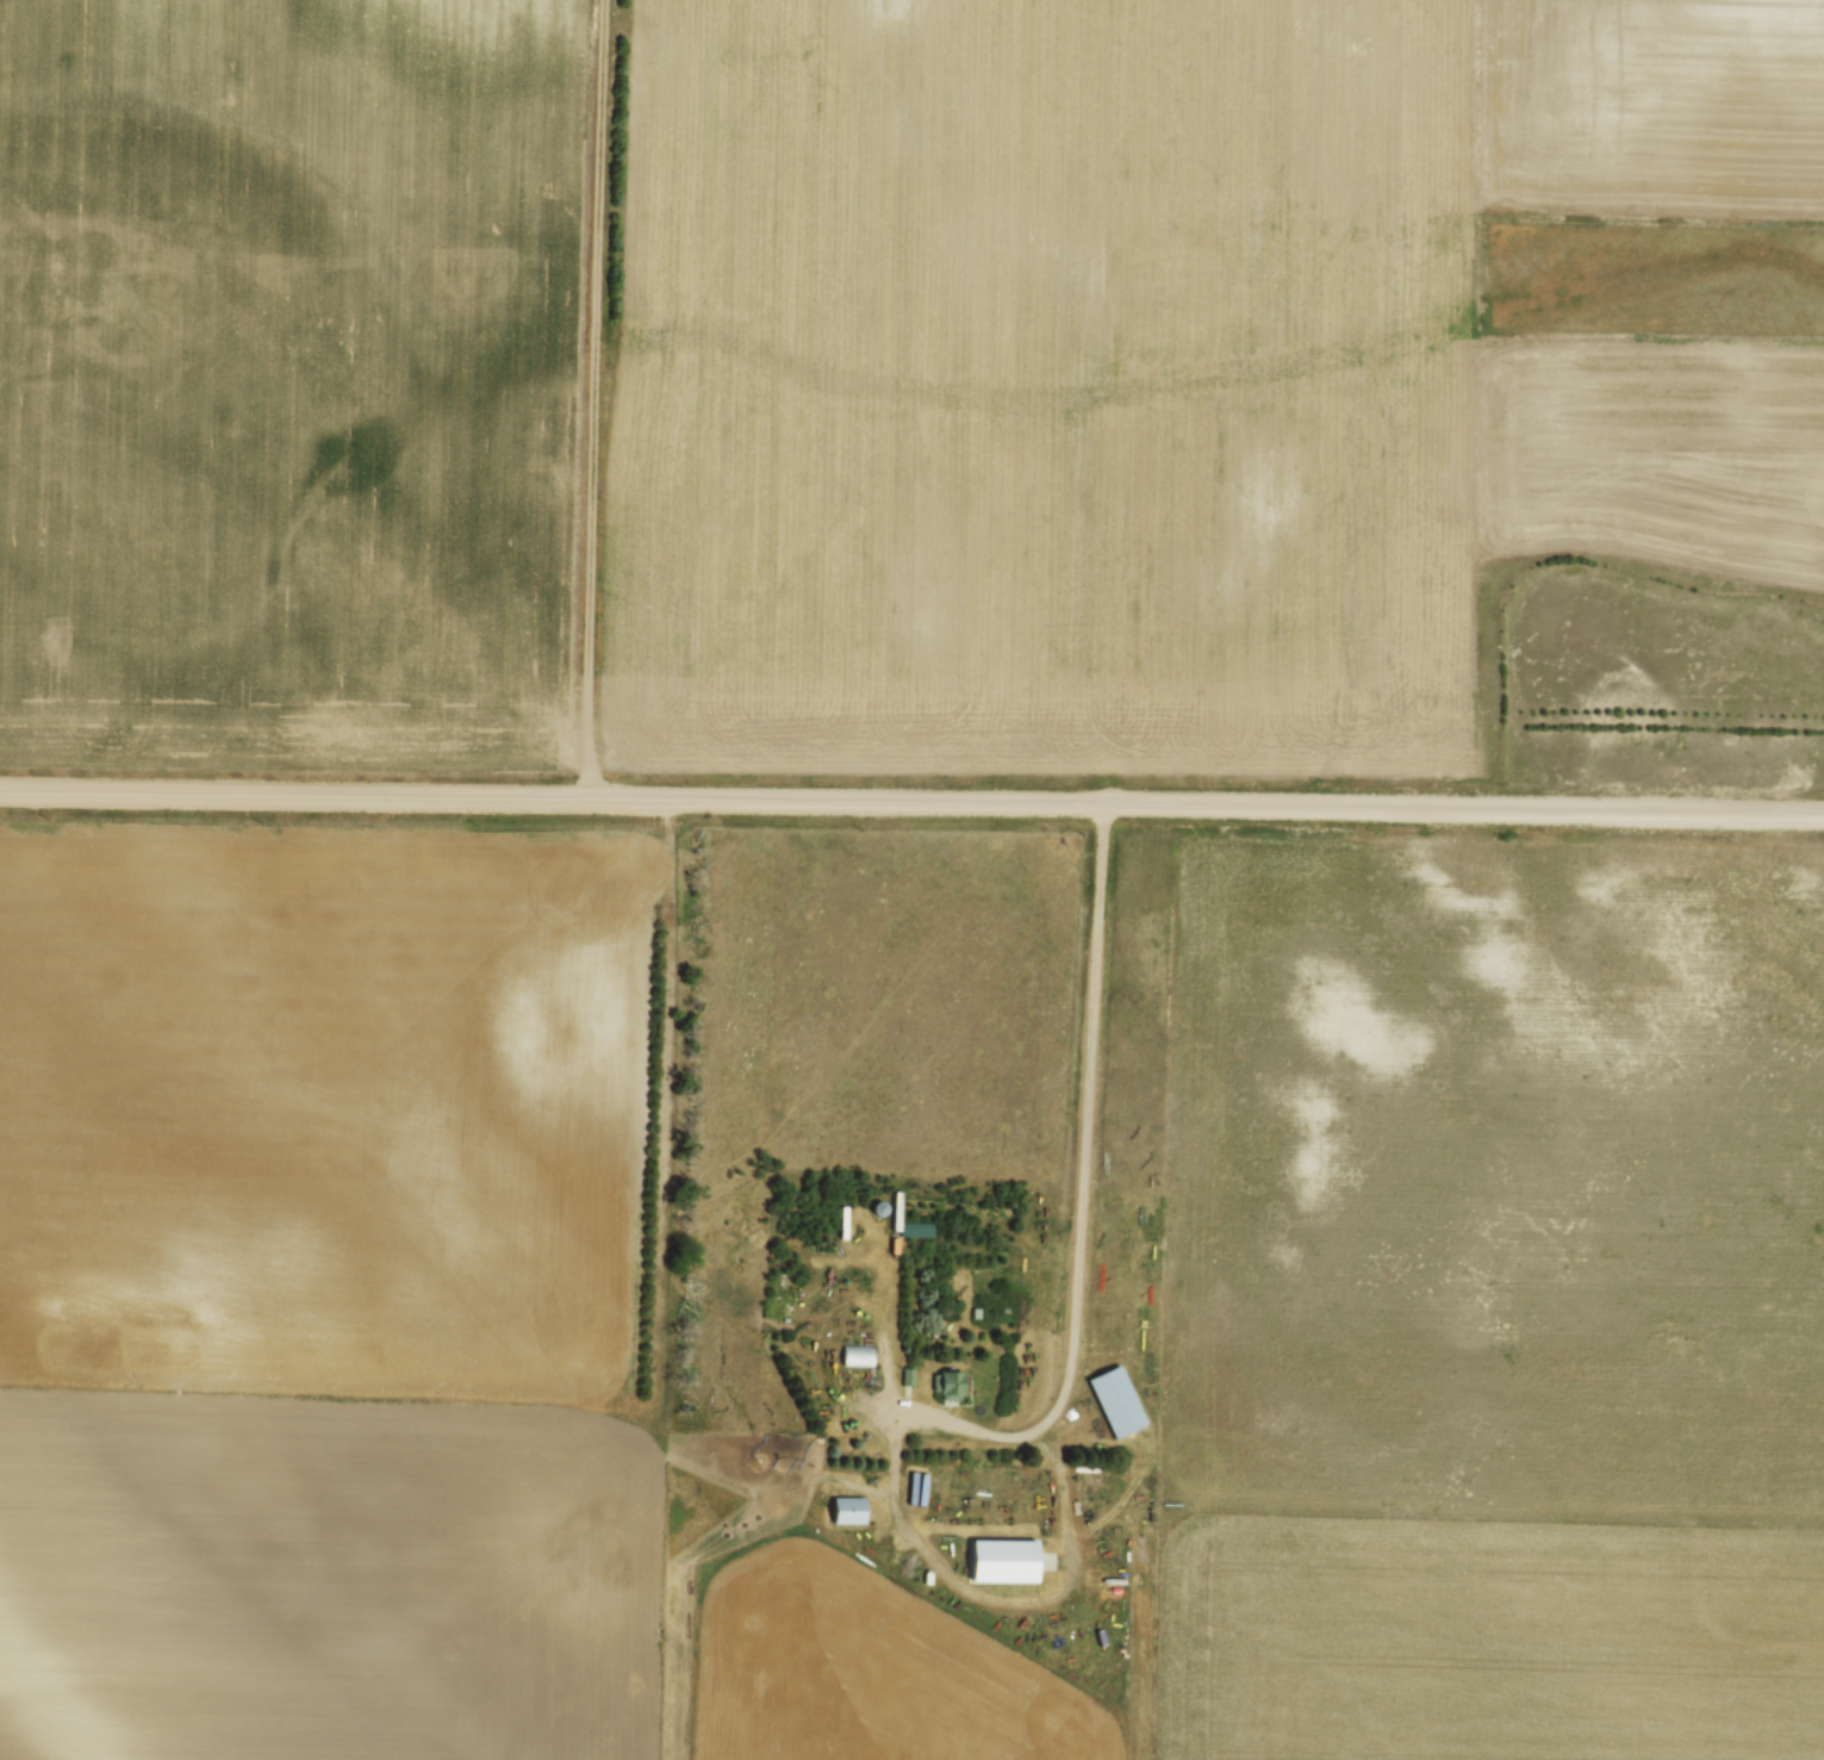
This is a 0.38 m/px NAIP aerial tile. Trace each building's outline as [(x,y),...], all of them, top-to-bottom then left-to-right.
[(894,1188),(902,1188),(901,1219),(933,1219),(932,1233),(898,1232),(898,1226),(892,1226),(894,1188)] [(839,1202),(848,1202),(848,1236),(839,1236),(839,1202)] [(842,1343),(873,1344),(873,1364),(841,1363),(842,1343)] [(903,1366),(915,1366),(914,1382),(902,1382),(903,1366)] [(939,1368),(939,1372),(933,1372),(933,1389),(940,1389),(940,1397),(959,1397),(960,1391),(963,1391),(963,1368),(939,1368)]
